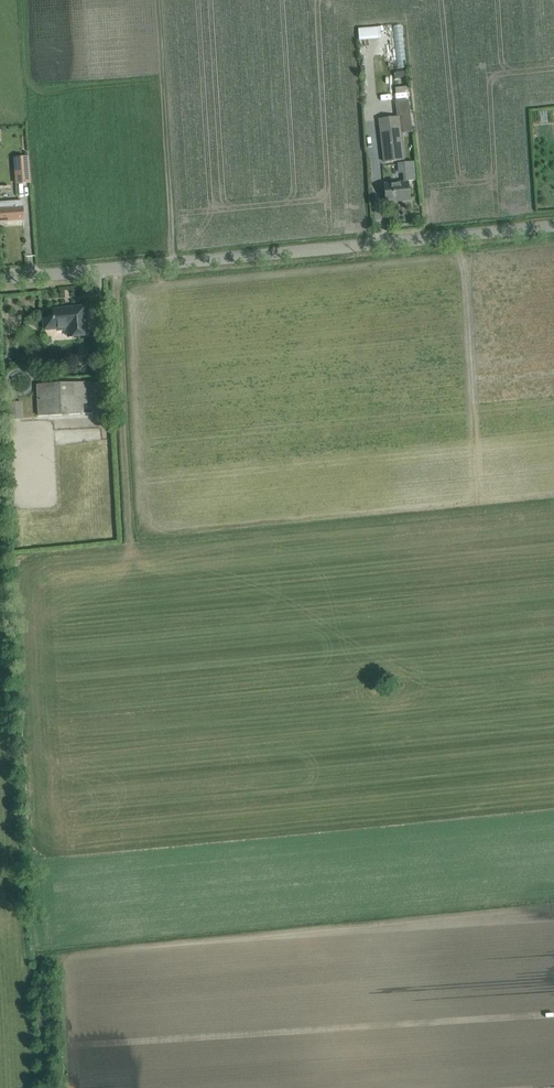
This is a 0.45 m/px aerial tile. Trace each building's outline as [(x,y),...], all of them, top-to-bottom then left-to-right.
[(406,67),(404,25),(395,25),(397,68),(406,67)] [(394,26),(360,27),(361,39),(394,38),(394,26)] [(398,117),(379,119),(385,162),(403,160),(398,117)] [(18,159),(18,164),(16,165),(14,165),(15,184),(22,183),(30,183),(29,168),(28,158),(18,159)] [(406,183),(384,184),(386,202),(410,200),(408,182),(408,181),(416,180),(414,161),(404,162),(406,183)] [(24,220),(23,201),(12,202),(12,203),(0,203),(0,222),(24,220)] [(45,330),(56,328),(57,328),(57,331),(67,330),(67,338),(88,337),(85,307),(72,308),(72,309),(66,310),(66,309),(53,310),(54,318),(44,319),(45,330)] [(91,387),(91,383),(37,385),(38,416),(84,414),(83,405),(88,405),(86,387),(91,387)] [(22,402),(8,403),(9,420),(23,419),(22,402)]
